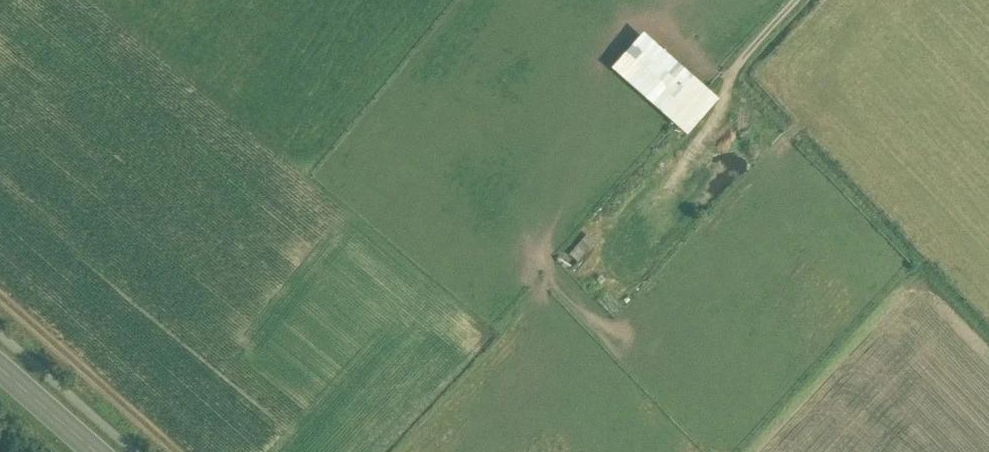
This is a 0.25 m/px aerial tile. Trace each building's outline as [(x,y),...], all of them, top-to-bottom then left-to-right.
[(643,34),(609,74),(685,139),(720,99),(643,34)]
